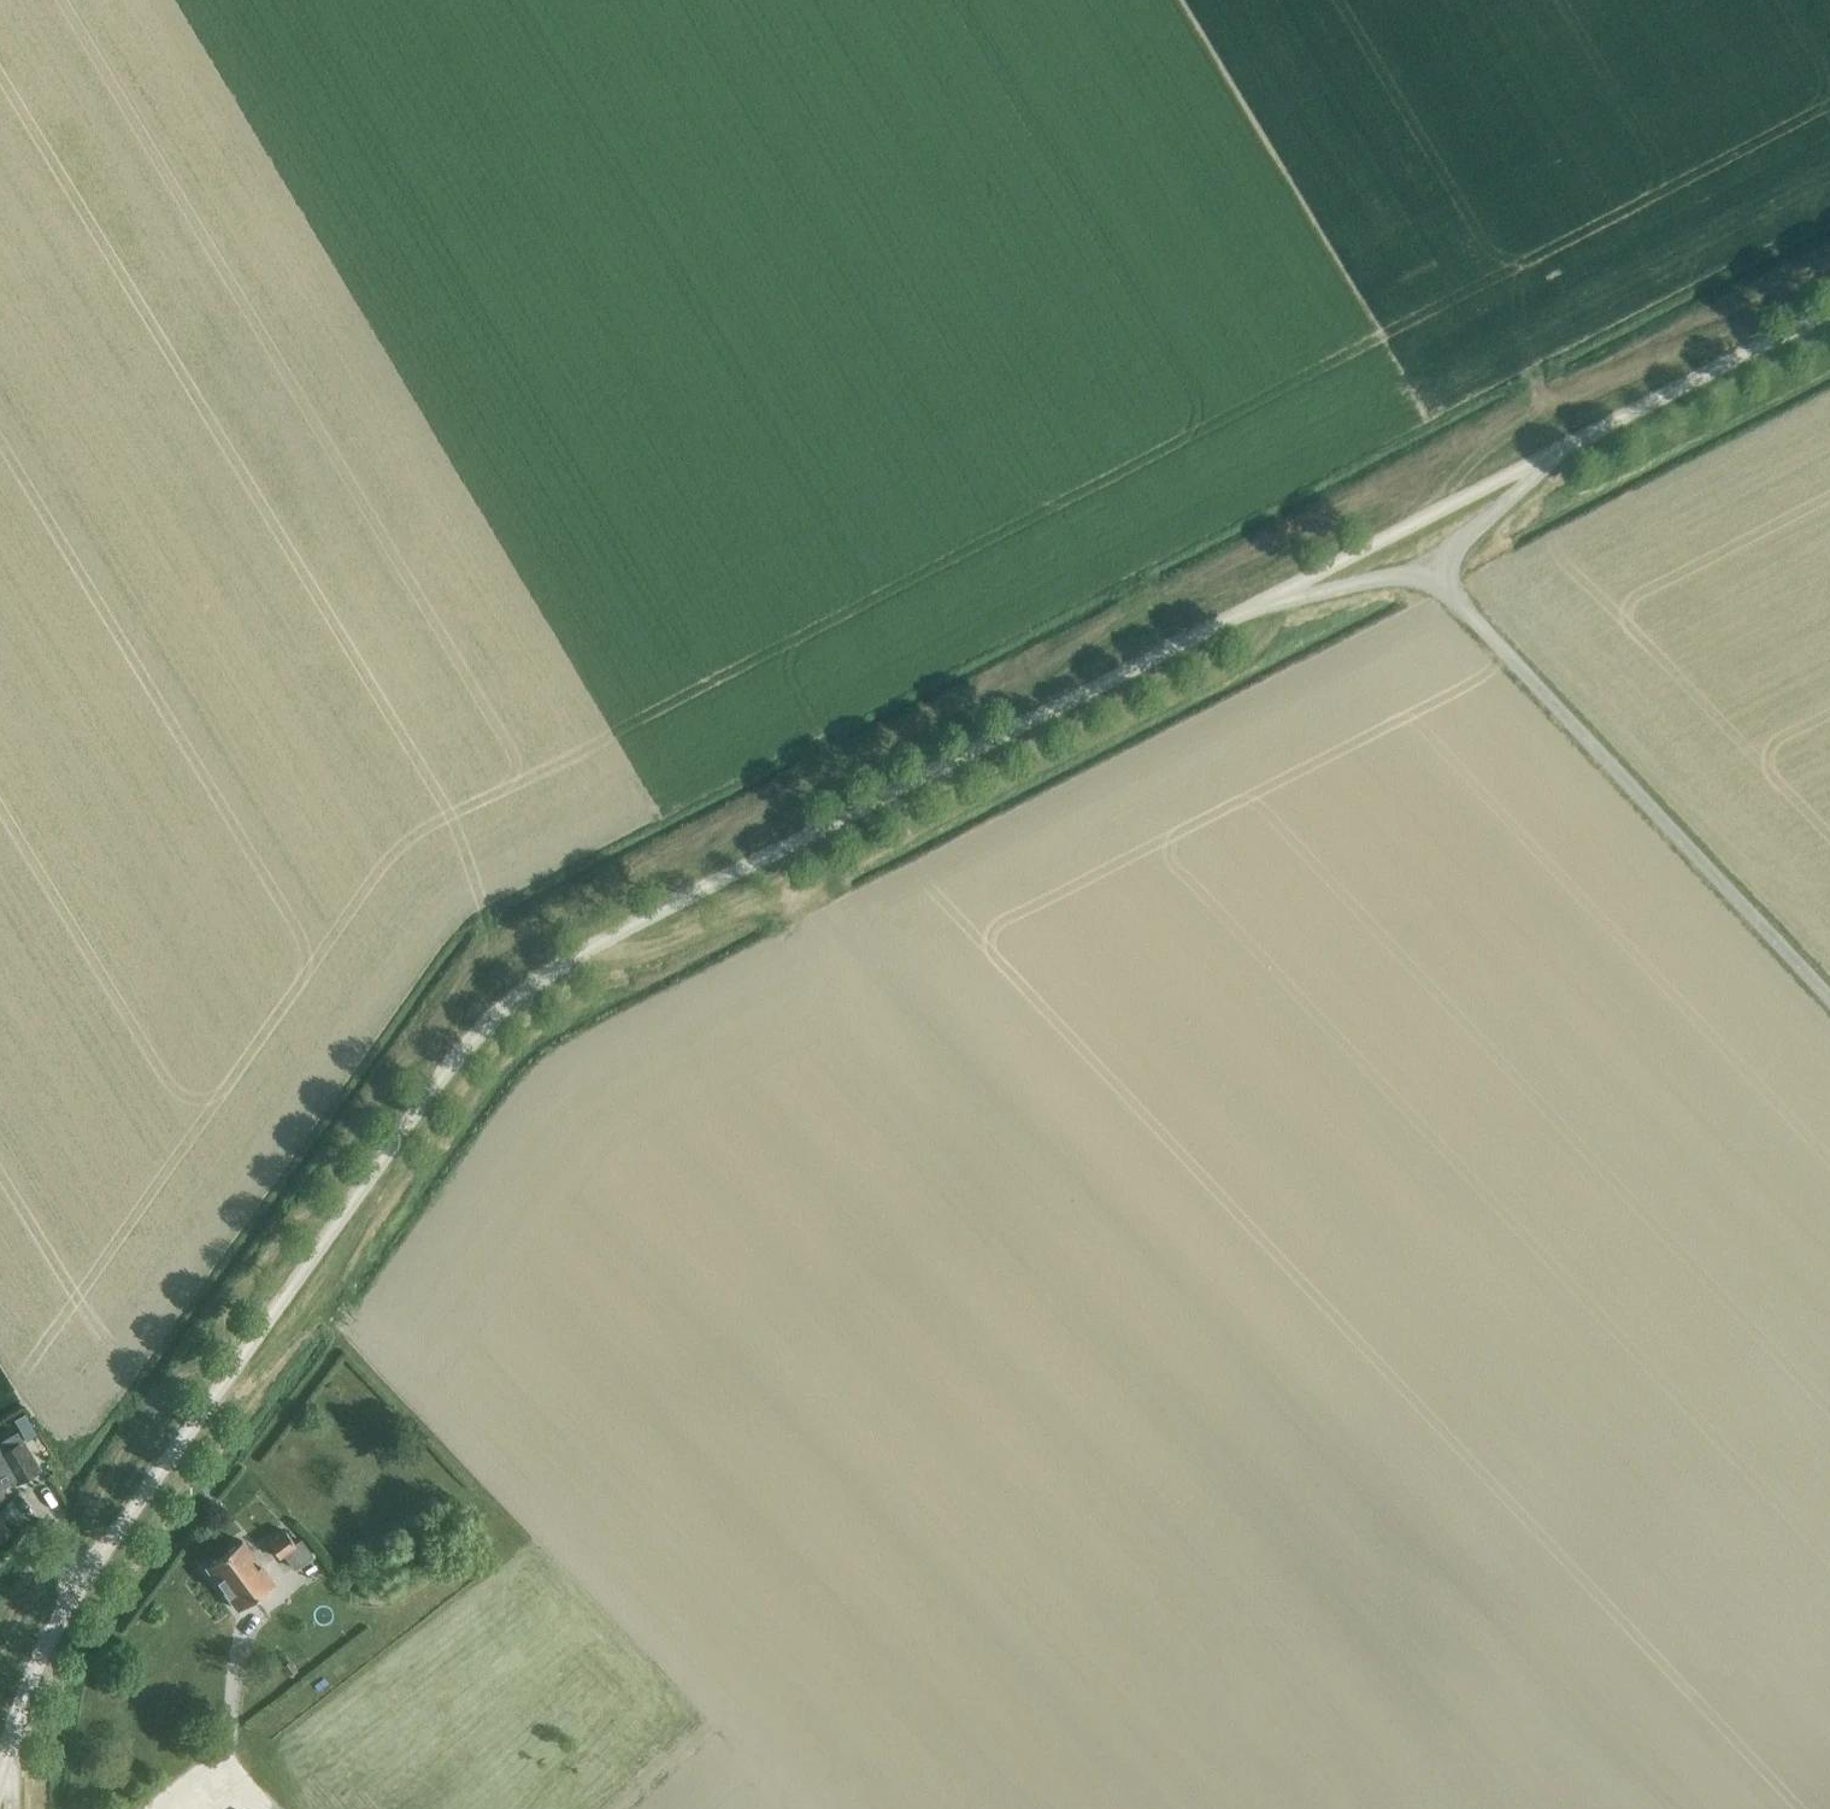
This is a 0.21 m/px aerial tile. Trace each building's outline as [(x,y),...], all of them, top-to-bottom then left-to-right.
[(24,1414),(15,1420),(26,1439),(36,1433),(24,1414)] [(23,1443),(16,1431),(0,1441),(0,1454),(1,1456),(16,1481),(17,1482),(39,1469),(23,1443)] [(2,1492),(1,1490),(16,1481),(1,1456),(0,1456),(0,1494),(2,1492)] [(284,1529),(268,1541),(279,1558),(283,1555),(292,1568),(312,1555),(300,1538),(294,1543),(284,1529)] [(236,1607),(272,1581),(241,1538),(205,1564),(236,1607)]
